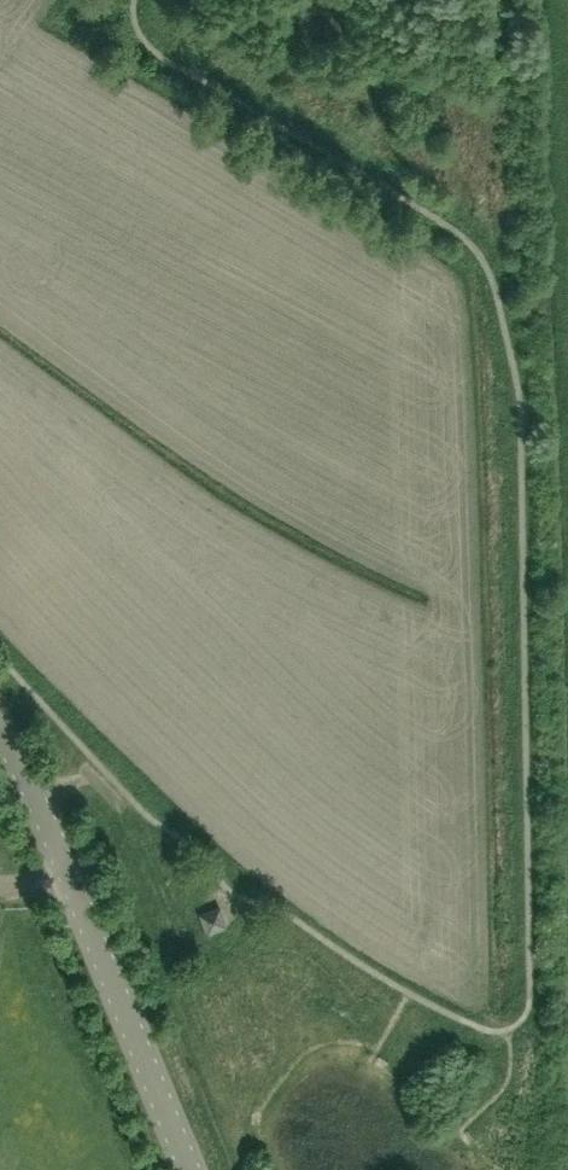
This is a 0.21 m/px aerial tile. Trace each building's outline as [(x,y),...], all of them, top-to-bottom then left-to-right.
[(215,929),(228,921),(218,904),(205,912),(215,929)]
